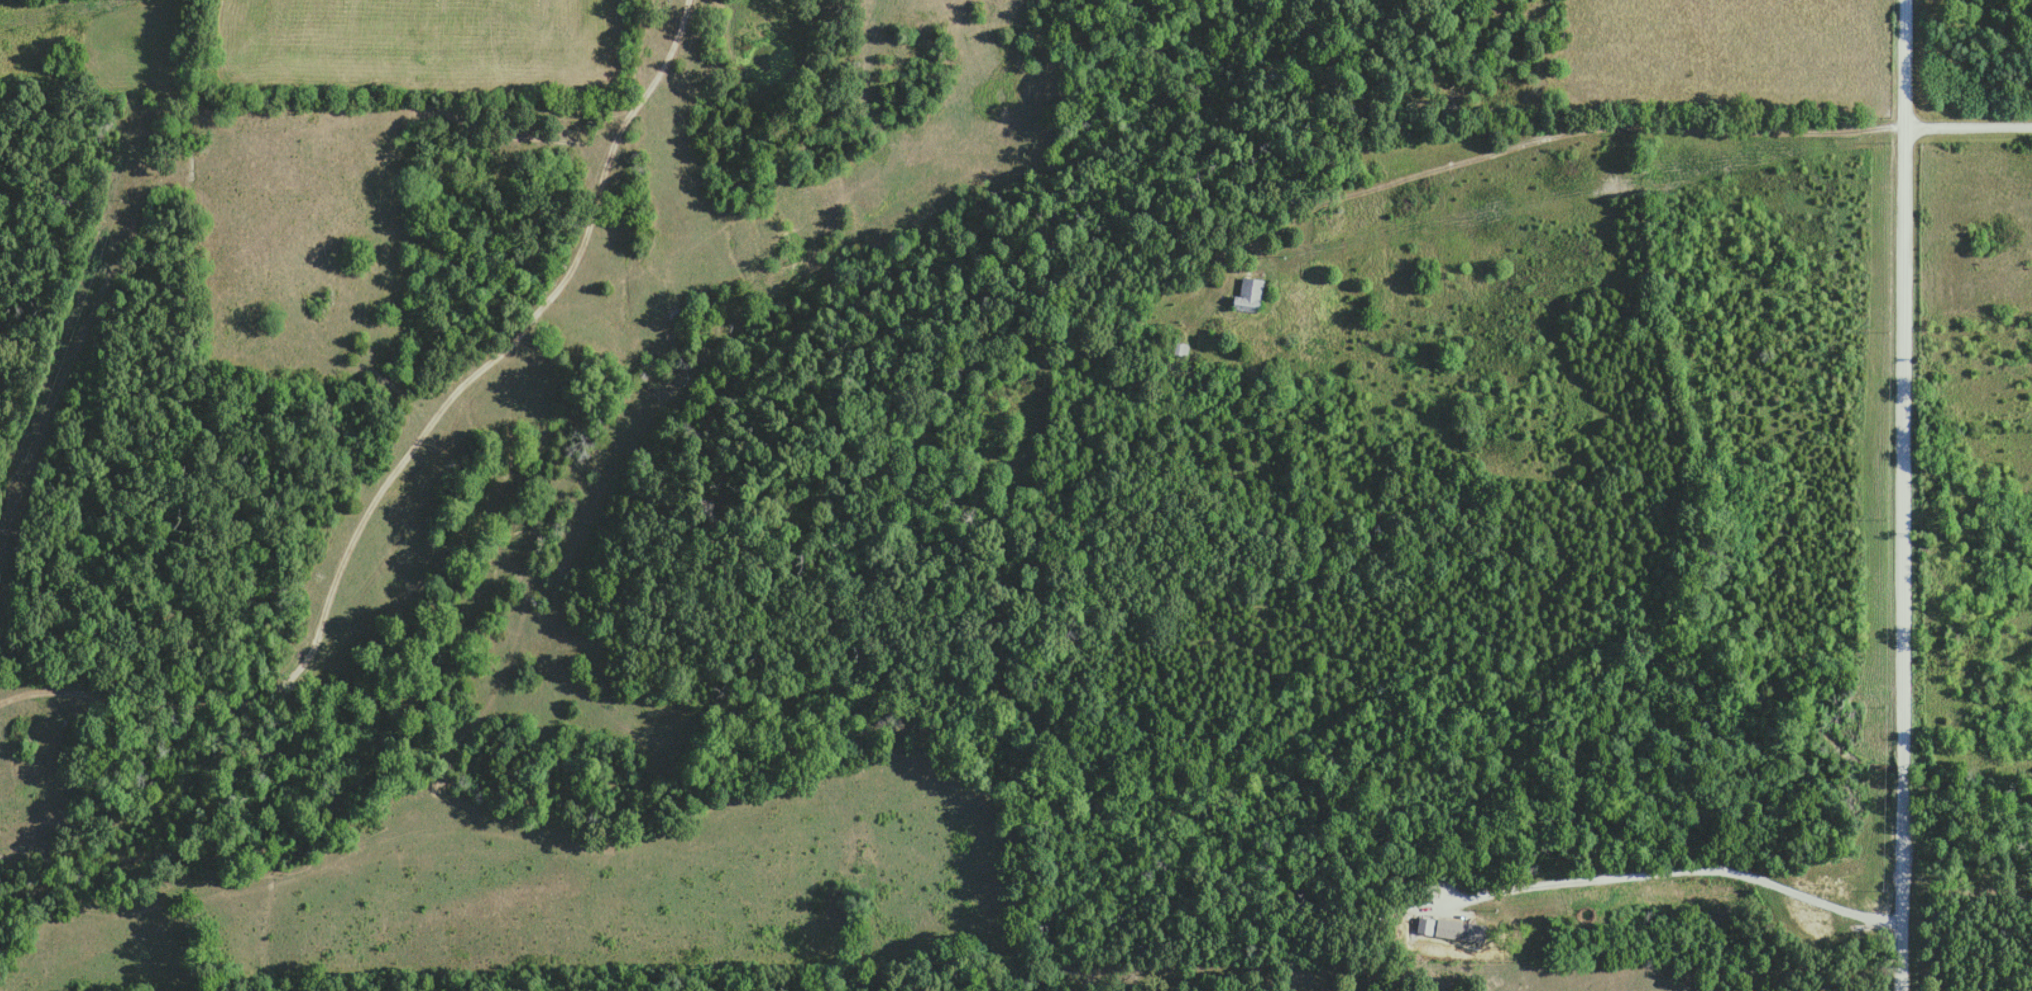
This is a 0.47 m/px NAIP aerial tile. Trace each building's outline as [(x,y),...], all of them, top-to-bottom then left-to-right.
[(1260,312),(1264,278),(1240,276),(1236,310),(1260,312)] [(1175,352),(1185,355),(1187,345),(1177,342),(1175,352)]
